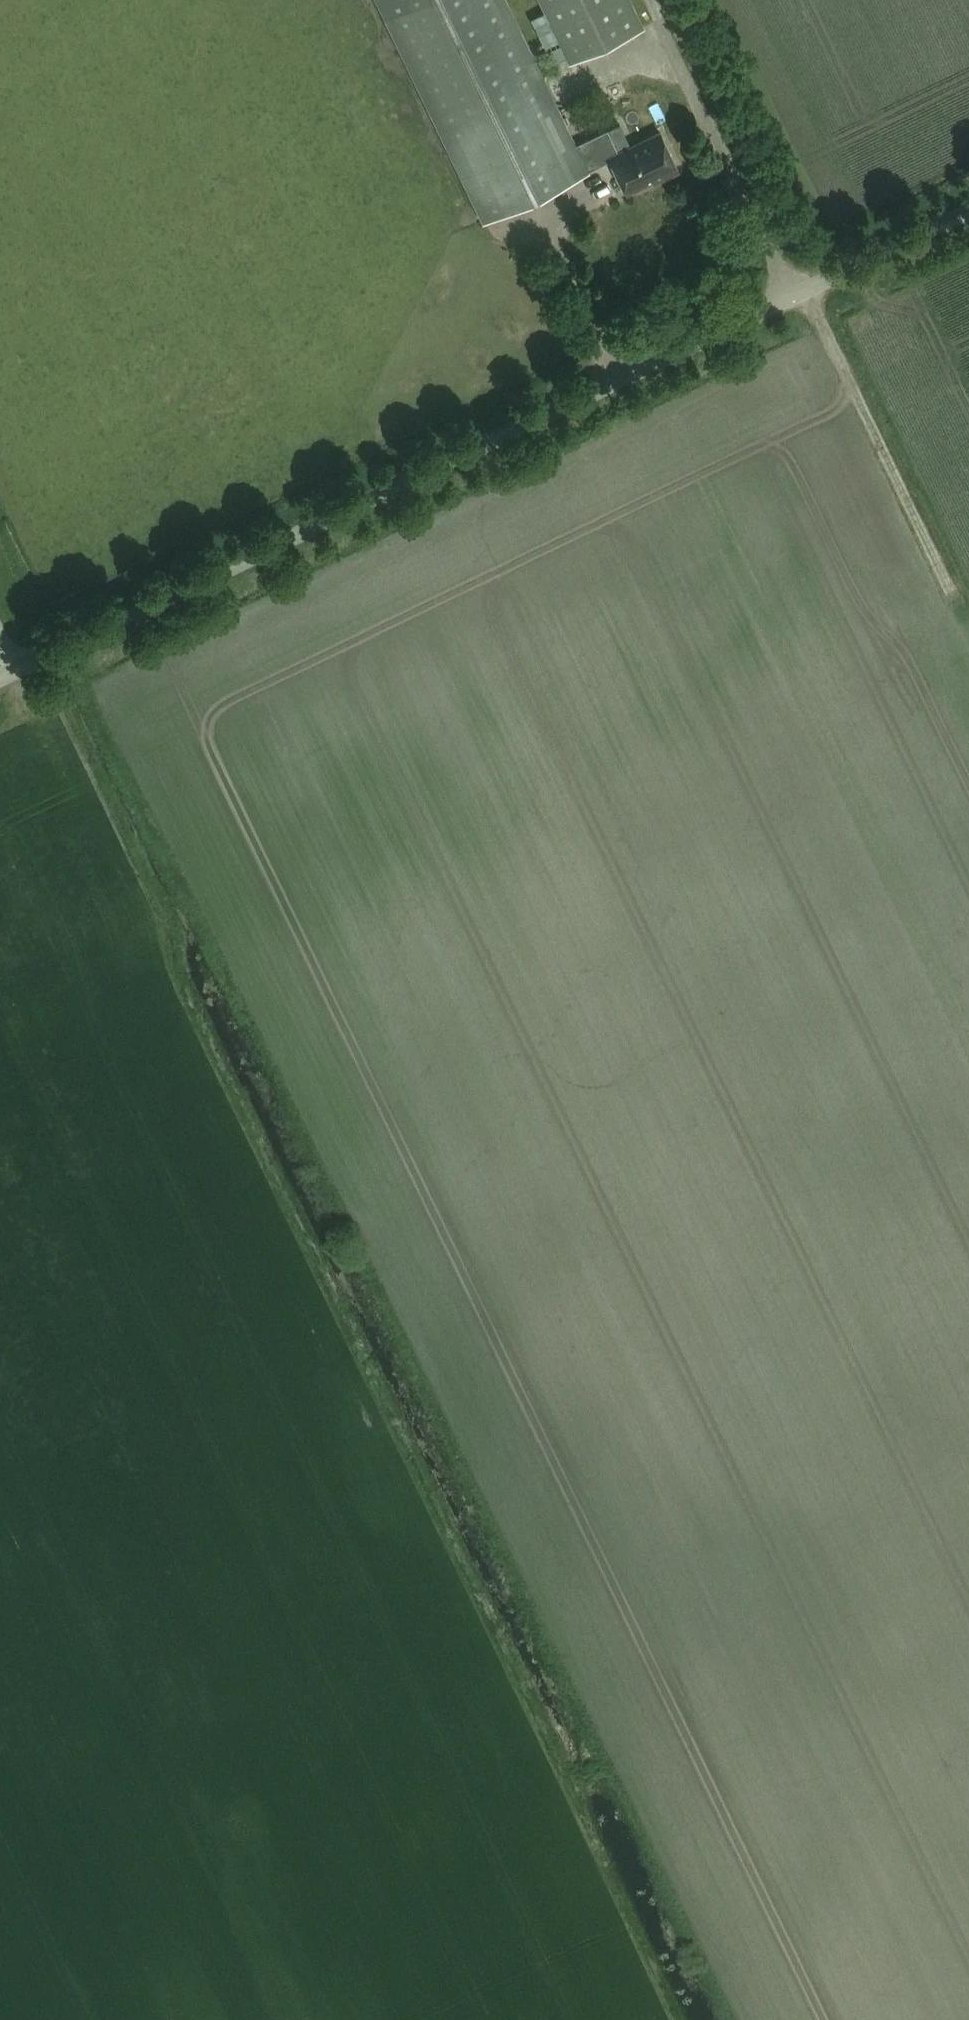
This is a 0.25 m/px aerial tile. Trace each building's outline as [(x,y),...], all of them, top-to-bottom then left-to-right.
[(386,19),(426,0),(377,0),(386,19)] [(386,19),(485,223),(588,173),(588,172),(611,161),(626,192),(660,175),(662,178),(678,170),(661,134),(619,154),(608,130),(575,146),(505,0),(426,0),(386,19)] [(571,64),(643,29),(629,0),(540,0),(571,64)]
